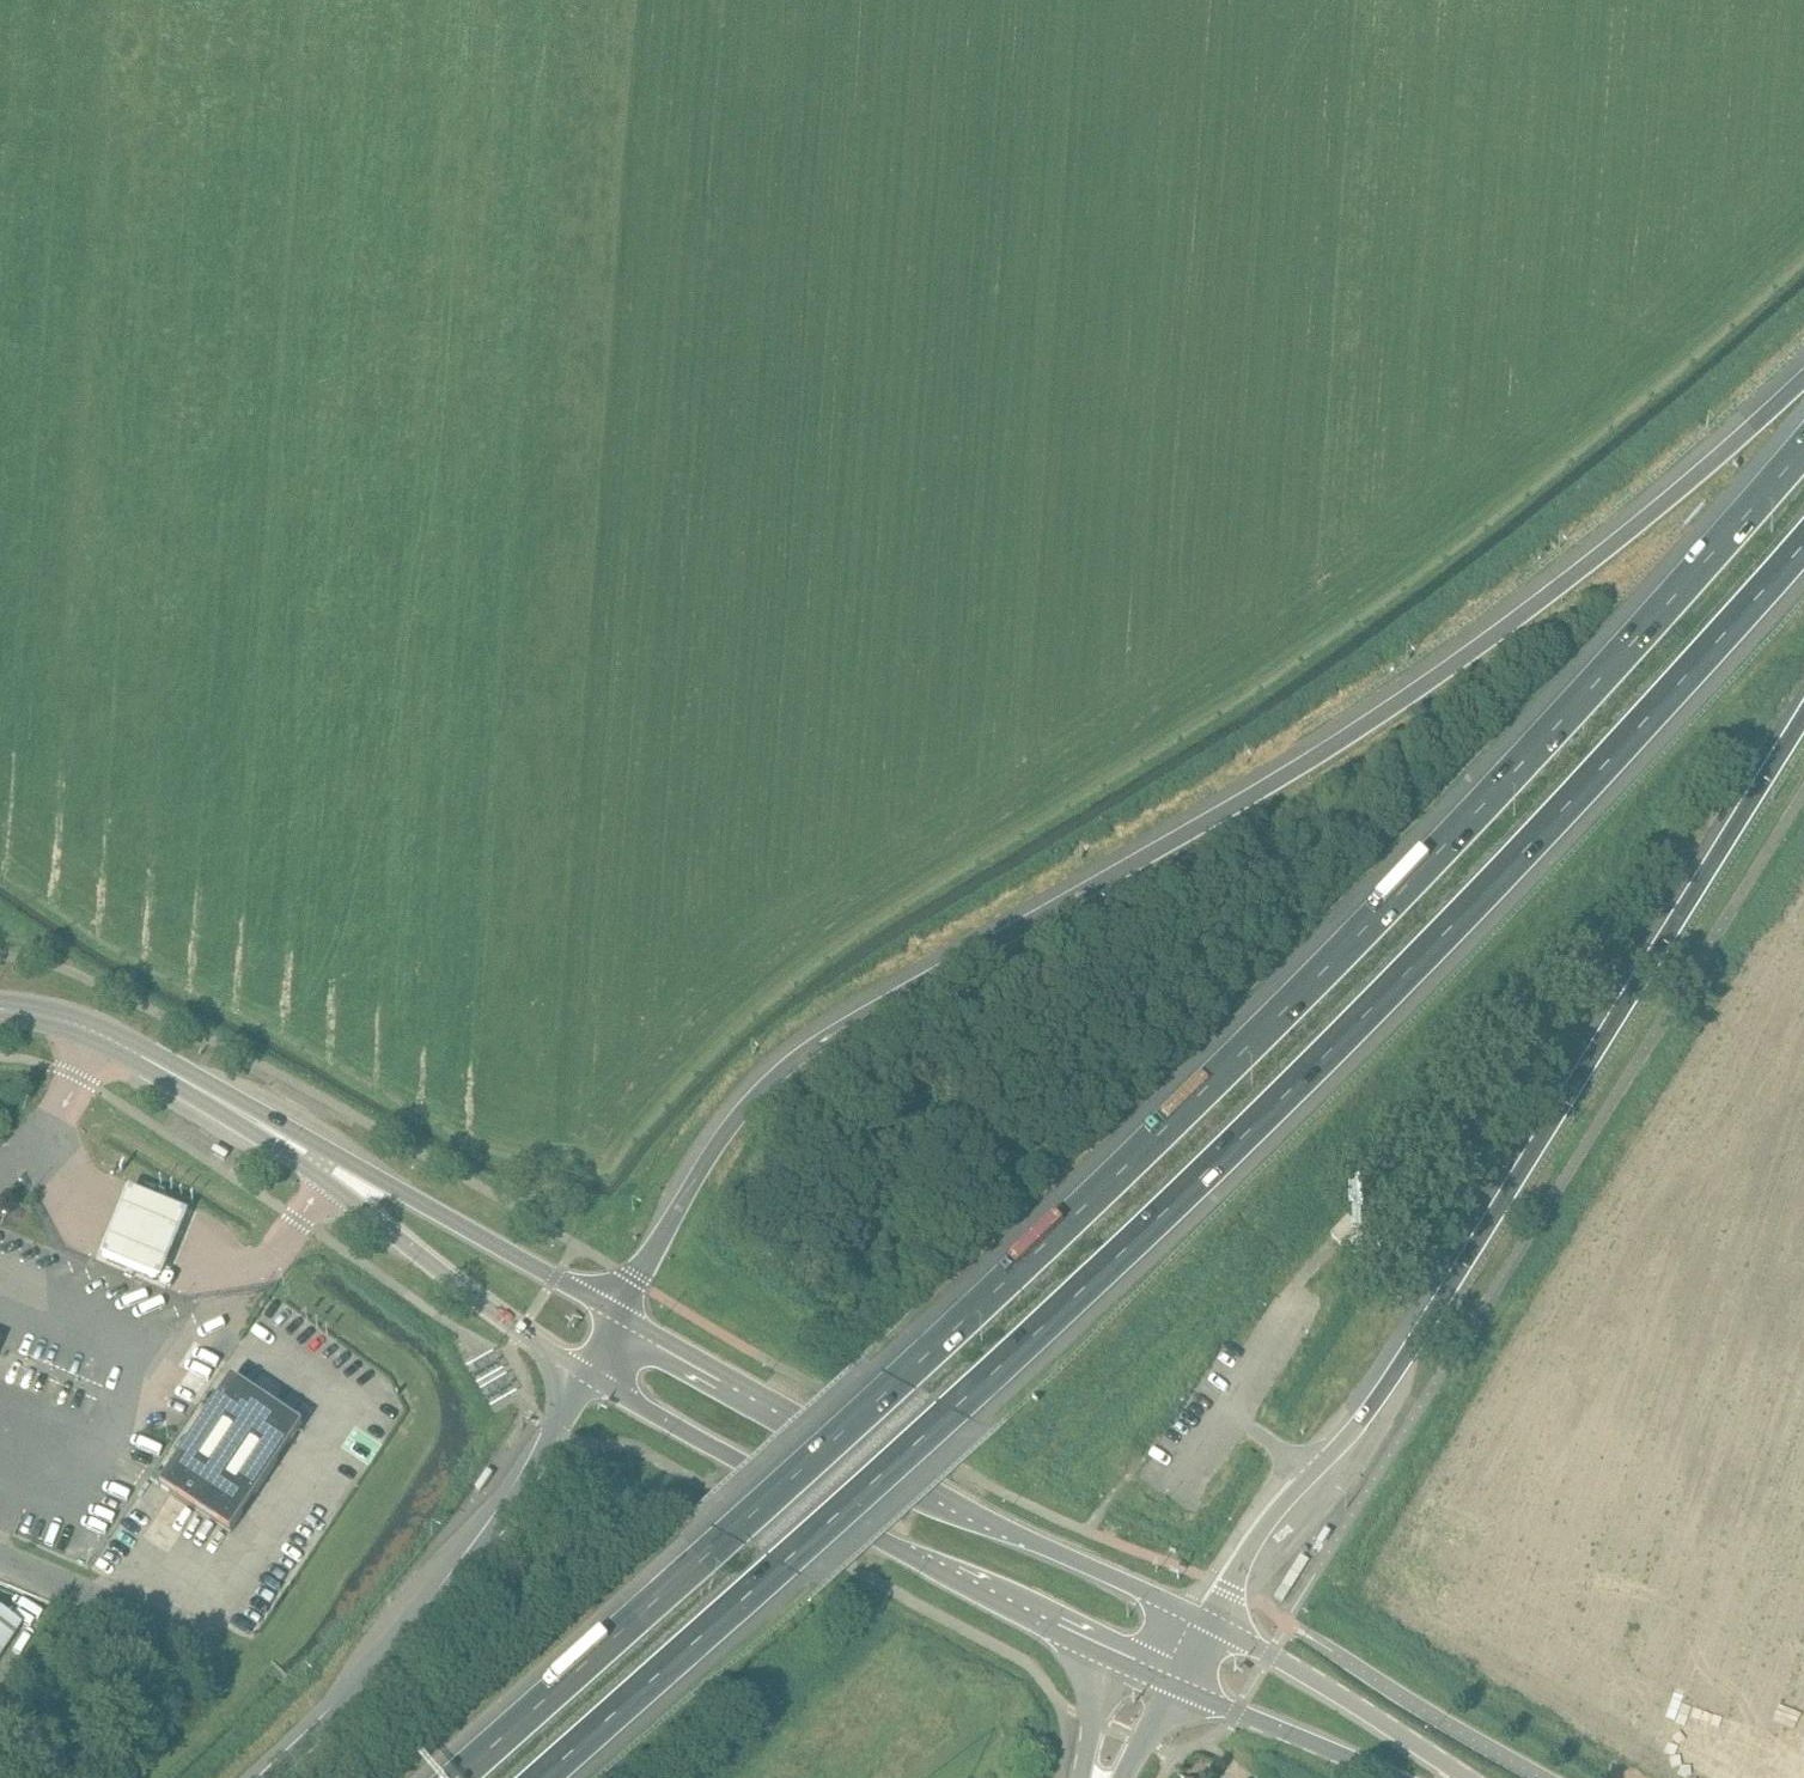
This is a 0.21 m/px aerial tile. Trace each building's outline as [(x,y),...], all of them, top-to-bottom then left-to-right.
[(191,1206),(133,1182),(105,1251),(163,1274),(191,1206)] [(1349,1218),(1331,1236),(1341,1246),(1359,1228),(1349,1218)] [(280,1308),(160,1486),(232,1534),(351,1355),(280,1308)] [(20,1626),(0,1613),(0,1657),(20,1626)]
